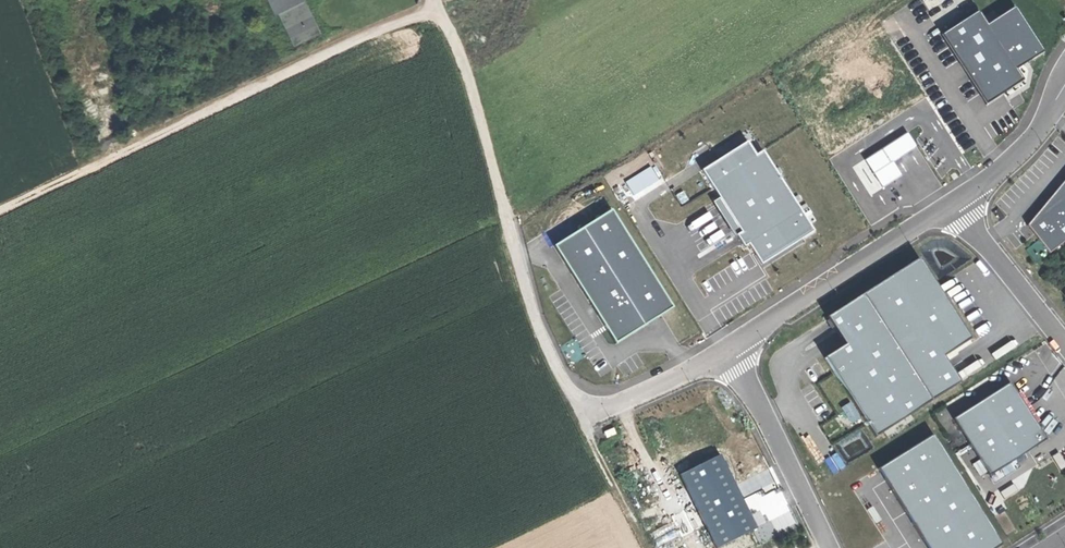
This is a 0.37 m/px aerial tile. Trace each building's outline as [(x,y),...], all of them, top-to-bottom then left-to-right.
[(304,0),(269,0),(276,13),(278,12),(294,46),(320,33),(304,0)] [(978,13),(941,36),(985,104),(1021,81),(1013,68),(1030,57),(1032,59),(1043,52),(1015,8),(986,26),(978,13)] [(262,46),(258,37),(243,44),(247,52),(262,46)] [(907,132),(864,159),(873,173),(892,161),(916,146),(907,132)] [(752,155),(744,141),(699,170),(739,231),(734,234),(741,246),(746,243),(759,263),(810,230),(759,150),(752,155)] [(901,174),(892,161),(873,173),(882,187),(901,174)] [(1027,226),(1049,254),(1064,242),(1064,180),(1027,226)] [(609,211),(552,248),(615,345),(672,309),(609,211)] [(751,253),(744,257),(750,268),(757,265),(751,253)] [(918,264),(866,297),(933,402),(957,387),(937,357),(966,339),(918,264)] [(877,437),(933,402),(866,297),(830,319),(848,348),(829,360),(877,437)] [(1008,383),(952,420),(989,476),(1045,440),(1008,383)] [(843,413),(836,416),(841,428),(858,420),(851,403),(841,407),(843,413)] [(931,435),(877,468),(926,547),(992,547),(999,544),(931,435)] [(678,476),(714,547),(719,547),(756,530),(719,455),(678,476)]
